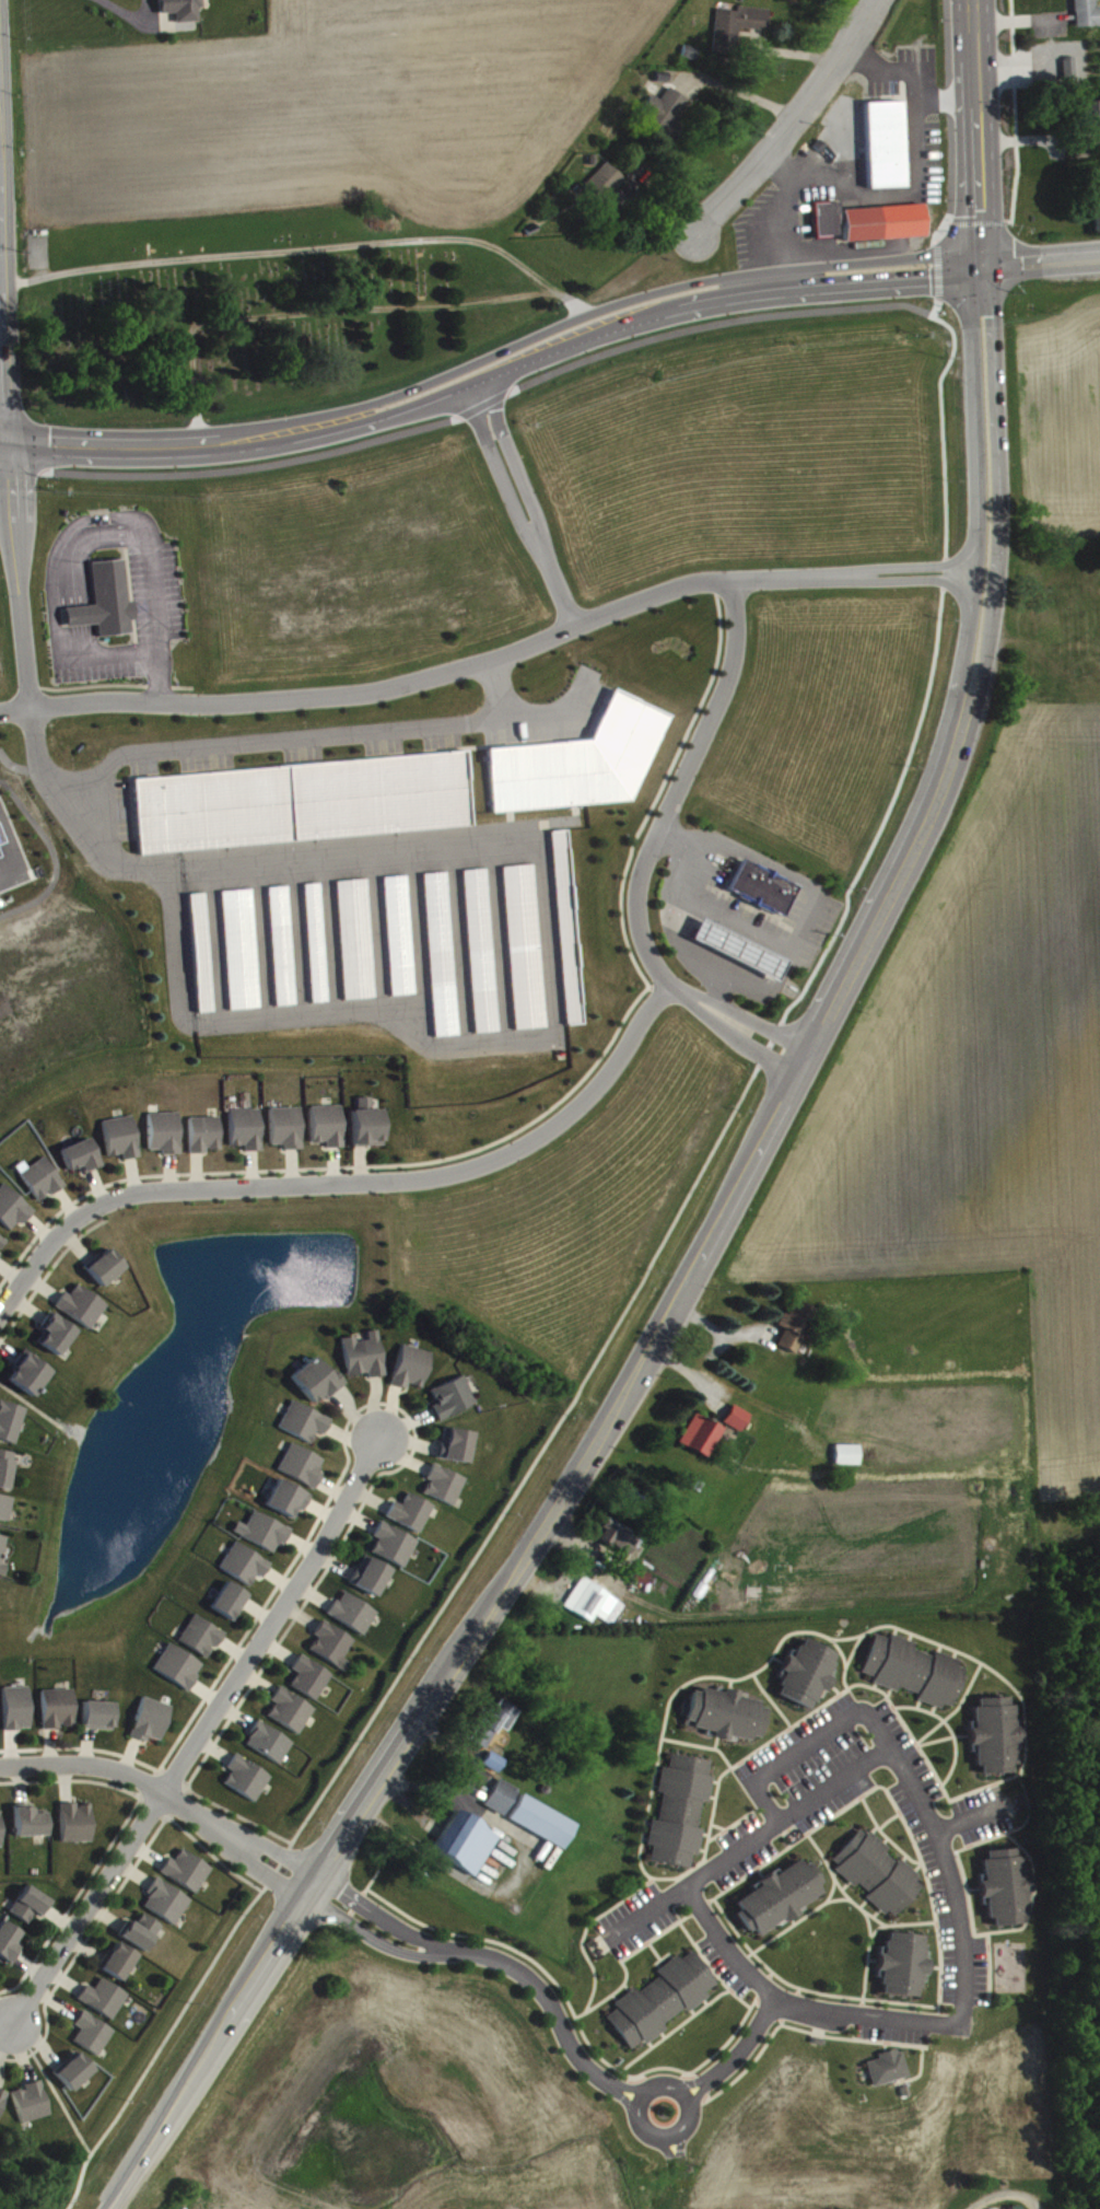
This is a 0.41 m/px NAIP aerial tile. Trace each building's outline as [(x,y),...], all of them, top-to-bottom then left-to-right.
[(160,18),(176,18),(176,28),(199,26),(199,12),(203,12),(203,0),(159,0),(160,18)] [(1099,31),(1099,11),(1097,11),(1097,0),(1075,0),(1076,32),(1099,31)] [(772,14),(742,11),(742,16),(719,14),(714,57),(739,59),(742,33),(770,36),(772,14)] [(677,125),(690,104),(669,90),(645,128),(674,146),(684,129),(677,125)] [(1087,106),(1088,136),(1099,136),(1099,105),(1087,106)] [(907,192),(904,106),(866,107),(869,193),(907,192)] [(629,184),(610,166),(588,189),(607,207),(629,184)] [(812,209),(815,243),(839,242),(839,230),(843,230),(842,207),(812,209)] [(927,242),(926,209),(845,213),(846,245),(927,242)] [(85,561),(90,603),(59,606),(61,625),(92,621),(93,635),(126,631),(125,618),(130,618),(128,600),(124,601),(119,558),(85,561)] [(482,746),(586,737),(609,686),(667,713),(629,798),(584,802),(489,810),(482,746)] [(129,777),(461,747),(467,812),(468,822),(179,848),(136,851),(129,777)] [(562,827),(547,828),(564,1022),(581,1021),(562,827)] [(738,857),(793,884),(779,914),(765,907),(764,909),(735,894),(736,892),(724,886),(738,857)] [(529,861),(499,863),(513,1026),(543,1024),(529,861)] [(482,865),(458,868),(472,1031),(495,1028),(482,865)] [(442,869),(419,871),(433,1034),(456,1032),(442,869)] [(402,873),(378,874),(389,992),(413,990),(402,873)] [(363,876),(373,995),(342,997),(332,879),(363,876)] [(316,880),(326,998),(309,1000),(300,882),(316,880)] [(283,883),(264,884),(273,1002),(293,1001),(283,883)] [(247,885),(217,888),(226,1008),(257,1004),(247,885)] [(199,890),(184,892),(195,1010),(211,1008),(199,890)] [(697,916),(782,960),(772,979),(687,935),(697,916)] [(361,1102),(362,1115),(355,1115),(357,1152),(386,1151),(385,1114),(375,1114),(375,1102),(361,1102)] [(315,1148),(330,1148),(330,1153),(346,1153),(345,1110),(315,1111),(315,1148)] [(288,1150),(289,1155),(306,1154),(304,1112),(273,1113),(275,1150),(288,1150)] [(265,1156),(264,1114),(233,1115),(234,1151),(247,1151),(248,1156),(265,1156)] [(166,1154),(166,1159),(183,1159),(182,1117),(151,1118),(152,1155),(166,1154)] [(106,1125),(111,1161),(125,1159),(126,1164),(142,1162),(137,1121),(106,1125)] [(193,1159),(210,1158),(210,1155),(224,1155),(223,1121),(192,1122),(193,1159)] [(71,1177),(85,1172),(87,1178),(104,1173),(94,1143),(63,1152),(71,1177)] [(25,1166),(17,1171),(41,1206),(53,1197),(55,1200),(68,1190),(47,1161),(30,1173),(25,1166)] [(35,1215),(6,1188),(0,1195),(0,1224),(14,1238),(35,1215)] [(11,1245),(0,1238),(0,1263),(11,1245)] [(88,1271),(103,1292),(128,1273),(113,1252),(88,1271)] [(66,1297),(57,1312),(94,1334),(109,1308),(79,1290),(73,1301),(66,1297)] [(785,1318),(780,1330),(786,1333),(779,1350),(798,1358),(817,1313),(798,1305),(791,1320),(785,1318)] [(42,1333),(46,1335),(38,1347),(62,1361),(78,1334),(51,1317),(42,1333)] [(386,1381),(381,1335),(370,1336),(371,1345),(358,1347),(358,1341),(344,1343),(349,1381),(371,1378),(371,1383),(386,1381)] [(434,1358),(404,1349),(392,1389),(408,1394),(410,1389),(423,1393),(434,1358)] [(53,1374),(23,1356),(14,1371),(17,1373),(9,1386),(35,1402),(53,1374)] [(329,1379),(318,1362),(293,1380),(314,1411),(347,1388),(337,1373),(329,1379)] [(477,1410),(466,1381),(432,1393),(437,1409),(433,1410),(438,1424),(477,1410)] [(0,1406),(0,1445),(13,1449),(24,1413),(0,1406)] [(317,1436),(326,1440),(333,1422),(291,1406),(280,1435),(313,1447),(317,1436)] [(752,1419),(735,1409),(725,1427),(742,1437),(752,1419)] [(681,1448),(706,1462),(723,1433),(698,1418),(681,1448)] [(468,1469),(475,1438),(445,1432),(439,1464),(468,1469)] [(279,1477),(318,1492),(324,1477),(320,1475),(325,1463),(290,1449),(279,1477)] [(861,1470),(861,1450),(837,1450),(837,1470),(861,1470)] [(0,1455),(0,1493),(9,1494),(15,1457),(0,1455)] [(424,1500),(457,1510),(466,1481),(434,1470),(424,1500)] [(296,1524),(301,1514),(306,1516),(313,1499),(279,1484),(267,1511),(296,1524)] [(423,1538),(434,1508),(408,1498),(403,1510),(394,1506),(387,1524),(423,1538)] [(0,1500),(0,1525),(9,1527),(14,1503),(0,1500)] [(294,1534),(255,1516),(248,1530),(239,1526),(234,1537),(276,1557),(280,1548),(285,1551),(294,1534)] [(640,1540),(606,1523),(596,1543),(630,1560),(640,1540)] [(419,1543),(380,1528),(375,1542),(379,1543),(373,1558),(408,1572),(419,1543)] [(0,1541),(0,1580),(6,1581),(8,1569),(0,1568),(5,1542),(0,1541)] [(221,1572),(251,1592),(259,1579),(264,1583),(273,1569),(237,1546),(221,1572)] [(392,1573),(364,1560),(351,1589),(379,1602),(392,1573)] [(633,1585),(646,1590),(650,1580),(637,1575),(633,1585)] [(592,1628),(596,1621),(614,1632),(628,1609),(583,1582),(566,1612),(592,1628)] [(213,1612),(236,1627),(253,1601),(229,1586),(213,1612)] [(330,1620),(365,1641),(379,1616),(344,1596),(330,1620)] [(181,1648),(210,1661),(215,1651),(220,1653),(228,1636),(194,1621),(181,1648)] [(356,1643),(323,1627),(316,1641),(318,1642),(310,1657),(348,1675),(352,1666),(346,1664),(356,1643)] [(863,1678),(875,1682),(873,1688),(900,1697),(901,1693),(920,1699),(918,1704),(952,1716),(966,1674),(959,1671),(961,1665),(936,1657),(934,1661),(915,1655),(917,1648),(892,1639),(890,1644),(876,1639),(863,1678)] [(840,1660),(804,1643),(797,1660),(790,1657),(782,1676),(786,1678),(777,1699),(814,1716),(840,1660)] [(206,1670),(172,1648),(155,1673),(189,1696),(206,1670)] [(317,1706),(334,1680),(303,1660),(293,1674),(300,1678),(292,1690),(317,1706)] [(4,1692),(6,1735),(32,1734),(31,1691),(4,1692)] [(684,1733),(737,1743),(737,1741),(761,1746),(767,1709),(739,1704),(740,1698),(703,1691),(702,1697),(693,1696),(690,1708),(684,1707),(682,1720),(686,1721),(684,1733)] [(269,1722),(303,1739),(317,1711),(279,1693),(273,1706),(276,1707),(269,1722)] [(76,1731),(75,1694),(43,1695),(44,1734),(61,1734),(61,1732),(76,1731)] [(132,1742),(150,1747),(151,1743),(163,1746),(174,1711),(145,1702),(132,1742)] [(1018,1778),(1017,1731),(1013,1731),(1013,1702),(975,1703),(976,1733),(970,1733),(971,1758),(978,1757),(979,1779),(1018,1778)] [(521,1715),(499,1703),(474,1746),(488,1754),(500,1732),(509,1736),(521,1715)] [(84,1734),(115,1735),(116,1707),(85,1706),(84,1734)] [(281,1770),(295,1748),(261,1726),(246,1748),(281,1770)] [(485,1769),(500,1778),(508,1765),(493,1756),(485,1769)] [(691,1873),(693,1859),(700,1860),(704,1833),(699,1832),(704,1806),(710,1808),(715,1782),(709,1781),(712,1766),(672,1759),(670,1772),(664,1771),(659,1797),(664,1798),(659,1826),(653,1825),(649,1851),(654,1852),(651,1866),(691,1873)] [(258,1807),(273,1780),(236,1760),(229,1774),(233,1776),(226,1789),(258,1807)] [(521,1794),(502,1784),(487,1810),(507,1821),(521,1794)] [(511,1825),(564,1854),(578,1829),(525,1799),(511,1825)] [(77,1808),(60,1808),(61,1848),(93,1847),(91,1810),(77,1810),(77,1808)] [(46,1818),(32,1818),(32,1811),(14,1811),(14,1842),(46,1841),(46,1818)] [(502,1842),(457,1814),(433,1854),(477,1882),(502,1842)] [(894,1924),(925,1888),(862,1832),(830,1868),(857,1891),(859,1888),(870,1898),(867,1901),(894,1924)] [(991,1932),(1028,1928),(1025,1898),(1032,1898),(1030,1882),(1025,1882),(1023,1860),(1018,1861),(1017,1853),(984,1856),(986,1886),(980,1887),(982,1903),(988,1902),(991,1932)] [(214,1873),(183,1854),(176,1866),(170,1863),(162,1876),(197,1899),(214,1873)] [(774,1881),(774,1880),(731,1907),(750,1936),(754,1934),(759,1942),(806,1914),(803,1910),(825,1897),(804,1862),(774,1881)] [(193,1904),(157,1882),(148,1898),(152,1900),(146,1911),(177,1931),(193,1904)] [(30,1928),(36,1918),(45,1922),(53,1905),(25,1890),(11,1919),(30,1928)] [(138,1929),(130,1924),(120,1941),(147,1957),(164,1930),(145,1918),(138,1929)] [(14,1969),(23,1954),(16,1950),(23,1937),(2,1926),(0,1930),(0,1961),(14,1969)] [(881,1998),(923,2002),(926,1963),(924,1963),(925,1941),(888,1937),(886,1959),(880,1958),(878,1975),(883,1976),(881,1998)] [(102,1975),(125,1987),(139,1958),(116,1947),(102,1975)] [(718,1989),(694,1956),(682,1965),(679,1961),(657,1976),(661,1982),(639,1997),(636,1993),(614,2009),(618,2014),(607,2022),(631,2055),(643,2046),(646,2050),(668,2035),(664,2029),(686,2014),(689,2018),(710,2003),(706,1997),(718,1989)] [(89,1989),(80,2004),(114,2025),(130,2000),(103,1983),(96,1994),(89,1989)] [(116,2036),(85,2015),(75,2029),(83,2034),(75,2045),(99,2062),(116,2036)] [(867,2067),(874,2092),(909,2082),(901,2053),(878,2060),(879,2064),(867,2067)] [(97,2075),(78,2055),(55,2077),(74,2097),(97,2075)] [(53,2120),(43,2085),(27,2090),(28,2093),(14,2097),(23,2128),(53,2120)]
